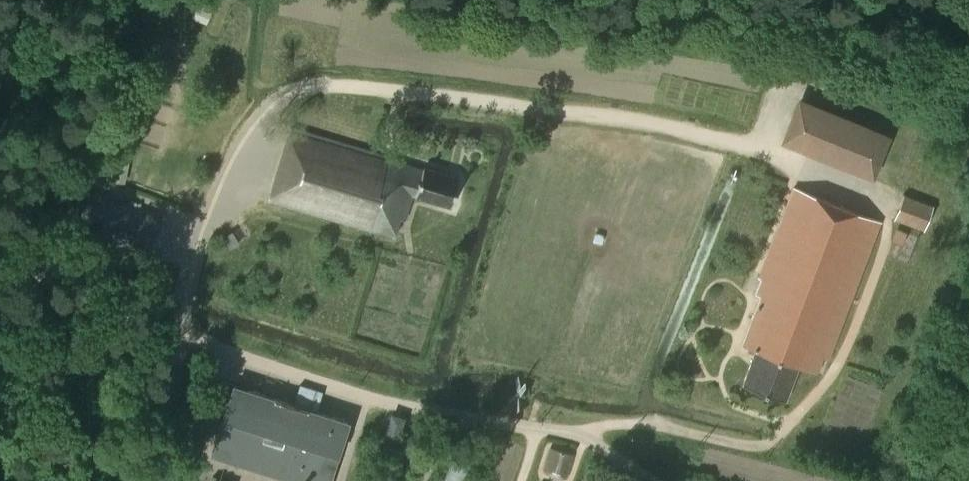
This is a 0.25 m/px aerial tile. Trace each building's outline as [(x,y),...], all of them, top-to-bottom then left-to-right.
[(188,19),(204,24),(210,5),(194,0),(188,19)] [(891,137),(798,99),(779,144),(873,182),(891,137)] [(389,155),(290,126),(282,156),(269,200),(395,237),(400,218),(405,219),(412,194),(451,206),(459,177),(424,166),(423,168),(395,160),(388,158),(389,155)] [(826,367),(880,221),(806,192),(793,187),(757,277),(760,278),(754,294),(759,296),(741,344),(755,350),(753,356),(749,367),(742,384),(784,400),(798,365),(819,366),(826,367)] [(88,193),(76,228),(146,253),(158,217),(88,193)] [(902,193),(893,219),(923,231),(933,206),(902,193)] [(895,229),(891,242),(901,245),(905,233),(895,229)] [(231,232),(222,238),(229,250),(239,244),(231,232)] [(295,480),(330,480),(349,422),(317,412),(324,392),(301,385),(294,405),(235,386),(226,415),(213,455),(295,480)] [(398,443),(406,417),(391,413),(383,438),(398,443)] [(549,447),(545,459),(542,471),(568,478),(574,454),(549,447)]
